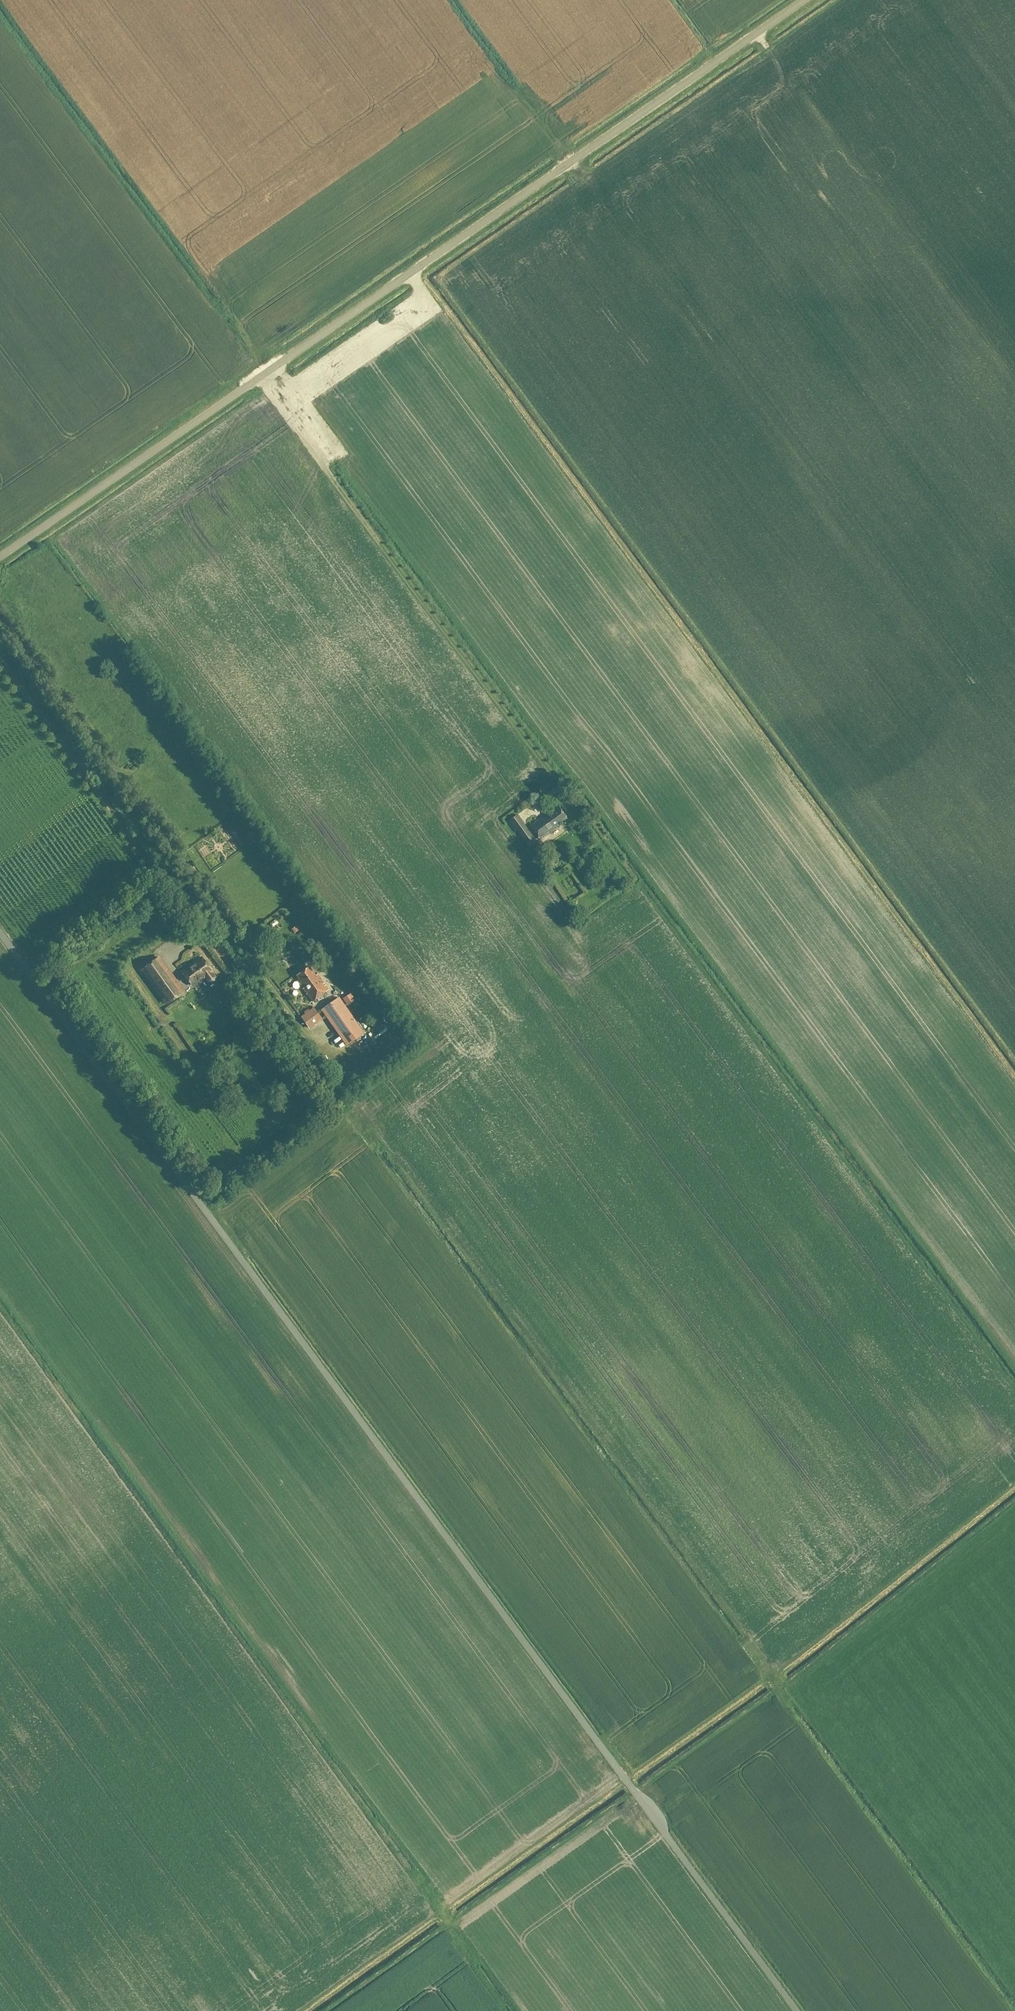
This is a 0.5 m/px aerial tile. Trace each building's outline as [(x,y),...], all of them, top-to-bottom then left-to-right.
[(542,799),(532,802),(534,808),(544,805),(542,799)] [(233,810),(225,800),(219,805),(226,815),(233,810)] [(559,806),(552,811),(549,806),(545,810),(548,814),(531,827),(541,841),(559,827),(558,825),(567,818),(559,806)] [(512,818),(520,826),(525,820),(518,813),(512,818)] [(525,826),(517,831),(526,844),(534,838),(525,826)] [(211,972),(212,971),(202,957),(182,972),(192,986),(204,977),(208,983),(212,983),(215,981),(215,977),(211,972)] [(167,1004),(177,996),(183,992),(158,958),(142,969),(167,1004)] [(312,1002),(329,990),(318,975),(316,976),(309,967),(296,976),(305,988),(303,989),(312,1002)] [(313,1009),(301,1017),(309,1028),(317,1023),(314,1019),(318,1016),(313,1009)] [(355,1021),(351,1016),(333,1028),(337,1033),(355,1021)] [(376,1035),(370,1039),(373,1044),(379,1040),(376,1035)]
